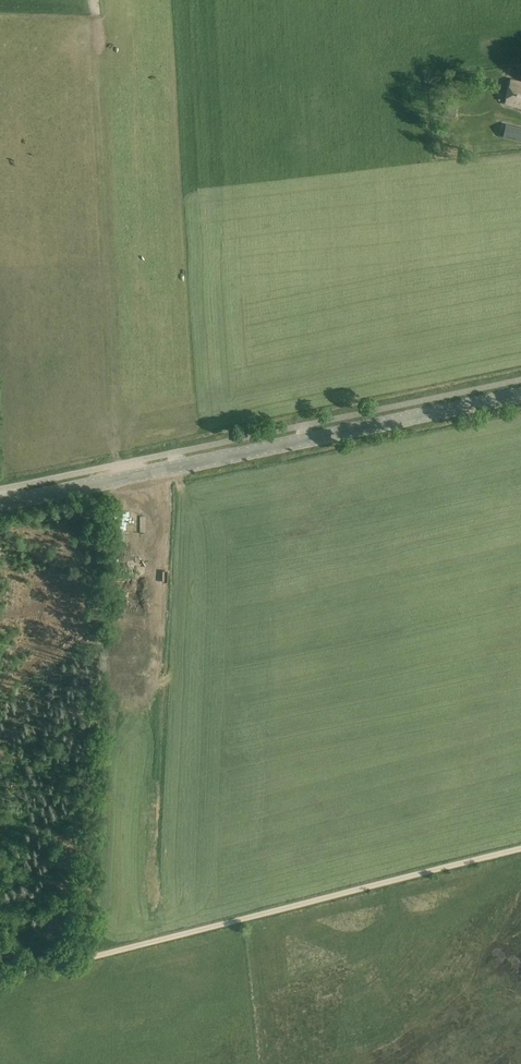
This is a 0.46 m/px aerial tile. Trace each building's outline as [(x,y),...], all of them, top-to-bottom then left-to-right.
[(506,103),(520,107),(520,83),(511,81),(506,103)]
